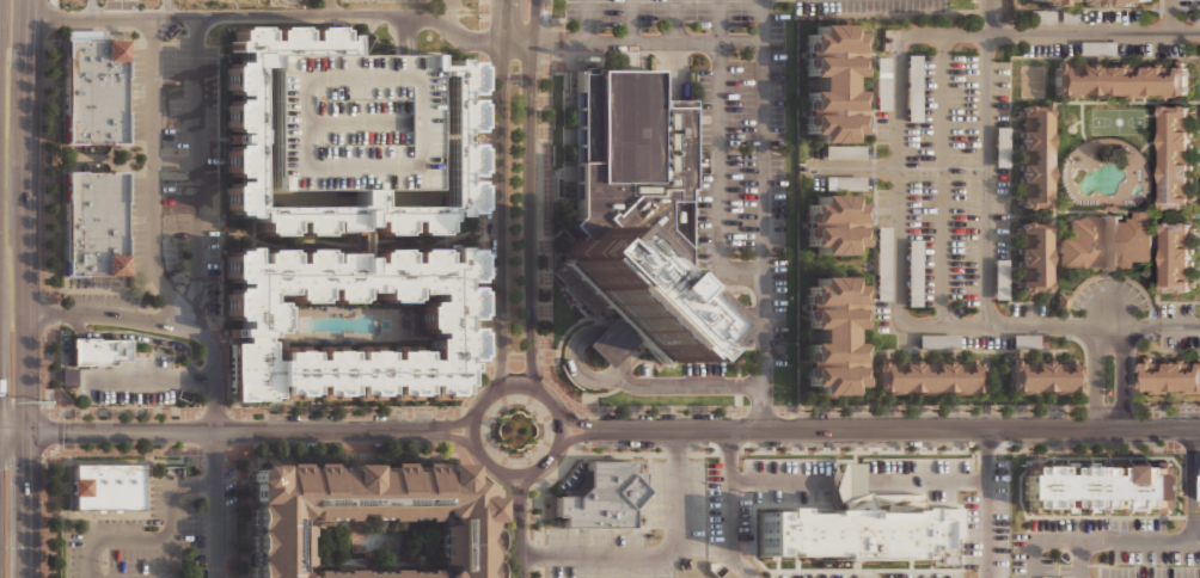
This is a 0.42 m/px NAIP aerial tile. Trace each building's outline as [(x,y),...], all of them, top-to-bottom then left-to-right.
[(1060,10),(1075,10),(1075,23),(1060,23),(1060,10)] [(847,24),(815,24),(815,32),(806,32),(806,42),(804,42),(804,67),(806,67),(806,75),(815,75),(815,90),(806,90),(806,99),(804,99),(804,127),(807,127),(807,134),(815,134),(815,142),(847,142),(847,134),(857,134),(857,125),(859,125),(859,99),(857,99),(857,90),(847,90),(847,75),(858,75),(858,67),(859,67),(859,43),(857,43),(857,32),(847,32),(847,24)] [(349,53),(349,33),(341,33),(341,39),(337,39),(337,29),(333,29),(333,26),(312,26),(312,29),(307,29),(307,39),(300,39),(300,29),(295,29),(295,26),(274,26),(274,29),(270,29),(270,39),(263,39),(263,29),(258,29),(258,26),(237,25),(237,29),(233,29),(233,39),(229,39),(228,50),(240,50),(240,61),(228,61),(228,66),(226,66),(226,90),(228,90),(228,93),(240,93),(240,98),(228,98),(228,102),(226,102),(226,127),(228,127),(228,130),(240,130),(240,133),(234,133),(234,141),(240,141),(240,143),(228,143),(228,147),(226,147),(226,172),(228,172),(228,176),(240,176),(240,180),(228,180),(228,184),(226,184),(226,210),(229,210),(229,217),(258,217),(258,232),(263,232),(284,232),(284,230),(289,230),(289,221),(295,221),(295,230),(300,230),(323,230),(327,230),(355,230),(355,225),(365,225),(365,220),(373,220),(373,232),(379,232),(399,232),(399,229),(404,229),(404,220),(410,220),(410,230),(414,230),(414,234),(436,234),(436,230),(441,230),(441,220),(445,220),(445,209),(448,209),(448,219),(459,219),(459,213),(470,213),(470,208),(473,208),(473,183),(471,183),(471,179),(460,179),(460,178),(467,178),(467,174),(470,174),(470,171),(473,171),(473,144),(470,144),(470,142),(460,142),(460,140),(454,140),(454,133),(466,133),(466,130),(470,130),(470,127),(473,127),(473,102),(470,102),(470,98),(460,98),(460,93),(471,93),(471,90),(473,90),(473,64),(470,64),(470,61),(466,61),(458,61),(458,59),(447,59),(447,63),(429,63),(429,69),(439,69),(439,75),(440,75),(440,205),(375,205),(375,192),(355,192),(355,204),(350,204),(350,207),(261,205),(261,142),(263,142),(263,129),(261,129),(261,66),(267,66),(267,53),(349,53)] [(63,39),(123,39),(123,144),(62,144),(63,39)] [(1078,41),(1118,41),(1118,55),(1078,55),(1078,41)] [(907,55),(920,55),(920,121),(907,121),(907,55)] [(876,56),(889,56),(889,110),(876,110),(876,56)] [(1057,63),(1057,59),(1061,59),(1061,63),(1077,63),(1077,61),(1083,61),(1083,63),(1109,63),(1109,60),(1116,60),(1116,62),(1143,63),(1143,60),(1150,61),(1150,62),(1175,63),(1175,59),(1183,59),(1183,62),(1187,62),(1187,66),(1188,67),(1188,70),(1187,72),(1187,81),(1188,82),(1188,87),(1187,88),(1187,92),(1178,92),(1178,94),(1159,94),(1159,92),(1146,92),(1146,96),(1126,96),(1126,91),(1110,91),(1110,94),(1094,94),(1094,91),(1079,91),(1079,94),(1065,94),(1065,91),(1052,91),(1052,88),(1051,87),(1051,82),(1052,80),(1052,72),(1051,70),(1051,67),(1052,64),(1052,63),(1057,63)] [(559,253),(578,234),(569,226),(577,217),(577,162),(581,161),(581,74),(595,73),(596,70),(657,70),(657,100),(696,100),(696,128),(692,129),(692,189),(688,190),(687,299),(686,307),(703,324),(681,345),(686,350),(686,351),(673,363),(667,357),(662,363),(637,339),(624,352),(608,368),(587,345),(602,331),(616,318),(588,289),(592,284),(559,253)] [(1049,105),(1049,115),(1052,115),(1052,133),(1048,133),(1048,148),(1052,148),(1052,166),(1049,166),(1049,180),(1052,180),(1052,196),(1048,196),(1048,205),(1047,205),(1045,208),(1041,208),(1039,205),(1030,205),(1029,208),(1024,207),(1023,205),(1022,205),(1022,203),(1016,203),(1016,197),(1021,197),(1021,183),(1018,183),(1018,177),(1021,177),(1021,171),(1018,171),(1018,164),(1021,164),(1021,150),(1018,150),(1018,143),(1021,143),(1021,137),(1018,137),(1018,130),(1022,130),(1022,117),(1016,117),(1016,111),(1021,111),(1021,105),(1023,105),(1024,103),(1029,103),(1030,105),(1040,105),(1041,103),(1045,103),(1047,105),(1049,105)] [(1161,105),(1161,115),(1158,115),(1158,134),(1161,134),(1161,148),(1158,148),(1158,166),(1161,166),(1161,182),(1158,182),(1158,197),(1161,197),(1161,207),(1162,207),(1164,208),(1168,208),(1170,207),(1180,207),(1181,208),(1184,208),(1186,207),(1188,207),(1188,204),(1193,204),(1193,198),(1188,198),(1188,184),(1192,184),(1192,177),(1188,177),(1188,171),(1192,171),(1192,165),(1189,165),(1189,150),(1192,150),(1192,143),(1188,143),(1188,139),(1192,139),(1192,131),(1188,131),(1188,118),(1193,118),(1193,111),(1188,111),(1188,105),(1187,105),(1184,104),(1181,104),(1178,105),(1170,105),(1169,104),(1164,104),(1163,105),(1161,105)] [(996,127),(1008,127),(1008,166),(994,166),(996,127)] [(825,146),(825,158),(864,158),(864,146),(825,146)] [(63,172),(124,171),(124,277),(63,277),(63,172)] [(826,176),(864,177),(864,189),(826,189),(826,176)] [(849,195),(816,195),(816,203),(807,203),(807,213),(804,213),(804,239),(808,239),(808,246),(818,246),(818,254),(849,254),(849,246),(859,246),(859,239),(861,239),(861,210),(858,210),(858,204),(849,204),(849,195)] [(1150,210),(1133,210),(1133,217),(1127,217),(1127,221),(1121,221),(1121,213),(1098,213),(1098,219),(1097,219),(1096,216),(1092,215),(1089,215),(1086,215),(1083,215),(1079,216),(1076,217),(1073,219),(1067,219),(1067,238),(1058,238),(1058,266),(1073,266),(1073,268),(1084,268),(1084,266),(1088,266),(1088,268),(1097,268),(1097,269),(1121,269),(1121,268),(1133,268),(1133,260),(1150,260),(1150,210)] [(1021,221),(1022,221),(1024,219),(1028,220),(1029,221),(1039,221),(1040,219),(1045,220),(1046,221),(1048,221),(1048,230),(1051,230),(1051,250),(1048,250),(1047,264),(1051,264),(1051,282),(1047,281),(1047,289),(1045,289),(1043,291),(1040,291),(1037,289),(1029,289),(1027,290),(1023,290),(1022,289),(1020,289),(1020,287),(1014,287),(1015,281),(1020,281),(1020,265),(1017,265),(1017,259),(1020,259),(1020,253),(1017,253),(1017,247),(1020,247),(1020,233),(1015,233),(1015,226),(1021,226),(1021,221)] [(1189,222),(1187,222),(1186,221),(1182,221),(1180,222),(1171,222),(1169,221),(1165,221),(1163,222),(1162,222),(1162,232),(1159,232),(1159,251),(1162,251),(1162,265),(1158,265),(1158,283),(1162,283),(1162,291),(1163,291),(1165,293),(1169,293),(1171,290),(1180,290),(1182,293),(1186,293),(1187,290),(1189,290),(1189,288),(1194,288),(1194,282),(1189,282),(1189,268),(1192,268),(1192,262),(1189,262),(1189,254),(1193,254),(1193,248),(1189,248),(1189,234),(1195,234),(1195,228),(1189,228),(1189,222)] [(876,226),(889,226),(889,300),(876,300),(876,226)] [(907,239),(920,239),(920,306),(907,306),(907,239)] [(227,315),(229,315),(229,320),(243,320),(243,330),(235,330),(235,337),(244,337),(244,343),(231,344),(231,380),(229,381),(229,400),(233,401),(253,401),(253,400),(275,400),(275,399),(283,398),(283,399),(306,399),(306,396),(310,396),(310,386),(317,386),(317,398),(320,398),(320,399),(343,399),(343,395),(347,395),(347,386),(355,385),(355,396),(359,396),(359,399),(380,399),(380,396),(384,396),(384,386),(391,386),(392,395),(396,395),(396,399),(417,399),(417,396),(421,396),(421,386),(428,386),(428,394),(433,394),(433,399),(455,399),(455,396),(459,396),(459,386),(464,386),(464,371),(475,371),(473,363),(465,363),(465,361),(472,361),(472,356),(475,356),(475,332),(471,328),(461,328),(461,319),(471,319),(475,315),(475,291),(471,287),(463,287),(463,282),(471,282),(471,278),(475,278),(475,254),(471,250),(460,250),(460,246),(449,246),(449,263),(442,263),(442,252),(439,252),(439,248),(415,248),(415,252),(411,252),(411,263),(405,263),(405,252),(402,252),(402,248),(378,250),(378,252),(374,252),(375,263),(366,263),(366,258),(356,258),(356,253),(330,253),(330,264),(327,264),(327,252),(324,252),(324,250),(301,250),(301,253),(296,253),(296,263),(290,263),(290,253),(286,253),(286,248),(263,248),(263,252),(259,252),(259,263),(252,263),(252,247),(240,247),(240,250),(229,250),(229,254),(227,254),(227,278),(229,278),(229,283),(240,283),(240,288),(229,288),(229,291),(227,291),(227,315)] [(994,259),(1008,259),(1008,299),(994,299),(994,259)] [(849,276),(816,276),(816,284),(807,284),(807,294),(806,294),(806,320),(807,320),(807,327),(818,327),(818,343),(807,343),(807,352),(806,352),(806,379),(808,379),(808,387),(816,387),(816,395),(849,395),(849,387),(858,387),(858,379),(861,379),(861,352),(859,352),(859,343),(849,343),(849,328),(859,328),(859,320),(861,320),(861,295),(858,295),(858,285),(849,285),(849,276)] [(1069,296),(1058,294),(1054,309),(1065,312),(1069,296)] [(918,334),(959,334),(959,348),(918,348),(918,334)] [(1012,334),(1039,334),(1039,348),(1012,348),(1012,334)] [(71,338),(72,365),(117,365),(117,361),(130,361),(130,339),(97,339),(97,337),(71,338)] [(1078,363),(1078,365),(1079,367),(1079,371),(1078,373),(1078,381),(1079,383),(1079,387),(1078,389),(1078,391),(1067,391),(1067,394),(1049,393),(1049,391),(1035,391),(1035,394),(1017,394),(1017,391),(1009,391),(1009,389),(1008,387),(1008,383),(1009,382),(1009,373),(1008,370),(1008,367),(1009,365),(1009,363),(1012,363),(1012,358),(1018,358),(1018,363),(1033,363),(1033,361),(1039,361),(1039,363),(1046,363),(1046,361),(1052,361),(1052,363),(1066,363),(1066,357),(1072,357),(1072,363),(1078,363)] [(1196,357),(1199,357),(1199,389),(1199,393),(1180,392),(1180,389),(1167,389),(1167,393),(1149,393),(1149,389),(1140,389),(1140,388),(1138,386),(1138,382),(1140,381),(1140,371),(1139,369),(1139,365),(1140,364),(1140,362),(1143,362),(1143,357),(1149,357),(1149,362),(1164,362),(1164,359),(1170,359),(1170,362),(1176,362),(1176,359),(1182,359),(1182,362),(1196,362),(1196,357)] [(876,391),(886,391),(886,393),(904,393),(904,391),(919,391),(919,393),(937,394),(937,391),(951,391),(951,394),(968,394),(968,391),(978,391),(978,389),(979,387),(979,383),(978,381),(978,373),(979,370),(979,367),(978,365),(978,364),(974,364),(974,358),(968,358),(968,363),(955,363),(955,361),(948,361),(948,363),(942,363),(942,359),(935,359),(935,363),(922,363),(922,359),(914,359),(914,363),(908,363),(908,359),(902,359),(902,363),(888,363),(888,358),(882,358),(882,363),(876,363),(876,364),(874,367),(874,370),(876,373),(876,381),(874,382),(874,387),(876,388),(876,391)] [(61,383),(61,368),(76,368),(76,383),(61,383)] [(1025,499),(1028,499),(1028,511),(1039,511),(1039,506),(1049,506),(1049,511),(1059,511),(1059,498),(1066,498),(1066,511),(1076,511),(1076,506),(1088,506),(1088,511),(1096,511),(1096,498),(1102,498),(1102,511),(1113,511),(1113,506),(1124,506),(1124,511),(1134,511),(1134,498),(1140,498),(1140,511),(1150,511),(1150,506),(1162,506),(1162,511),(1170,511),(1170,506),(1175,506),(1175,466),(1170,466),(1170,460),(1163,460),(1163,466),(1150,466),(1150,461),(1140,461),(1140,473),(1133,473),(1133,461),(1126,461),(1126,466),(1113,466),(1113,461),(1102,461),(1102,472),(1096,472),(1096,460),(1088,460),(1088,466),(1075,466),(1075,461),(1066,461),(1066,473),(1059,473),(1059,461),(1051,461),(1051,466),(1039,466),(1039,460),(1028,460),(1028,472),(1025,472),(1025,499)] [(584,461),(586,486),(574,497),(555,497),(555,516),(564,516),(564,527),(633,527),(633,506),(645,490),(642,486),(641,472),(631,472),(631,461),(584,461)] [(262,467),(251,467),(245,472),(245,480),(247,484),(247,504),(250,504),(250,577),(431,577),(431,576),(430,574),(430,570),(422,570),(422,572),(400,573),(400,570),(385,570),(385,573),(355,573),(355,570),(339,570),(339,573),(318,573),(318,570),(308,570),(305,574),(298,568),(300,565),(304,565),(304,555),(300,555),(300,536),(304,536),(304,527),(299,522),(305,516),(310,521),(348,521),(348,512),(365,512),(365,517),(374,517),(374,521),(402,521),(402,517),(420,517),(420,519),(448,519),(449,571),(445,571),(437,577),(488,577),(488,522),(491,522),(491,497),(488,497),(488,488),(484,486),(475,481),(467,475),(464,471),(464,462),(440,463),(440,466),(435,466),(435,462),(416,462),(416,471),(405,471),(404,462),(385,463),(385,471),(368,472),(368,463),(344,463),(344,471),(329,471),(325,463),(308,463),(308,472),(302,472),(300,463),(281,463),(281,475),(277,475),(277,467),(274,465),(262,465),(262,467)] [(72,463),(140,463),(140,510),(73,510),(72,463)] [(758,511),(758,555),(831,555),(831,559),(935,559),(933,539),(962,539),(962,506),(922,506),(922,493),(865,493),(839,502),(843,510),(820,510),(820,512),(792,512),(792,508),(776,508),(776,518),(772,518),(772,511),(758,511)]
